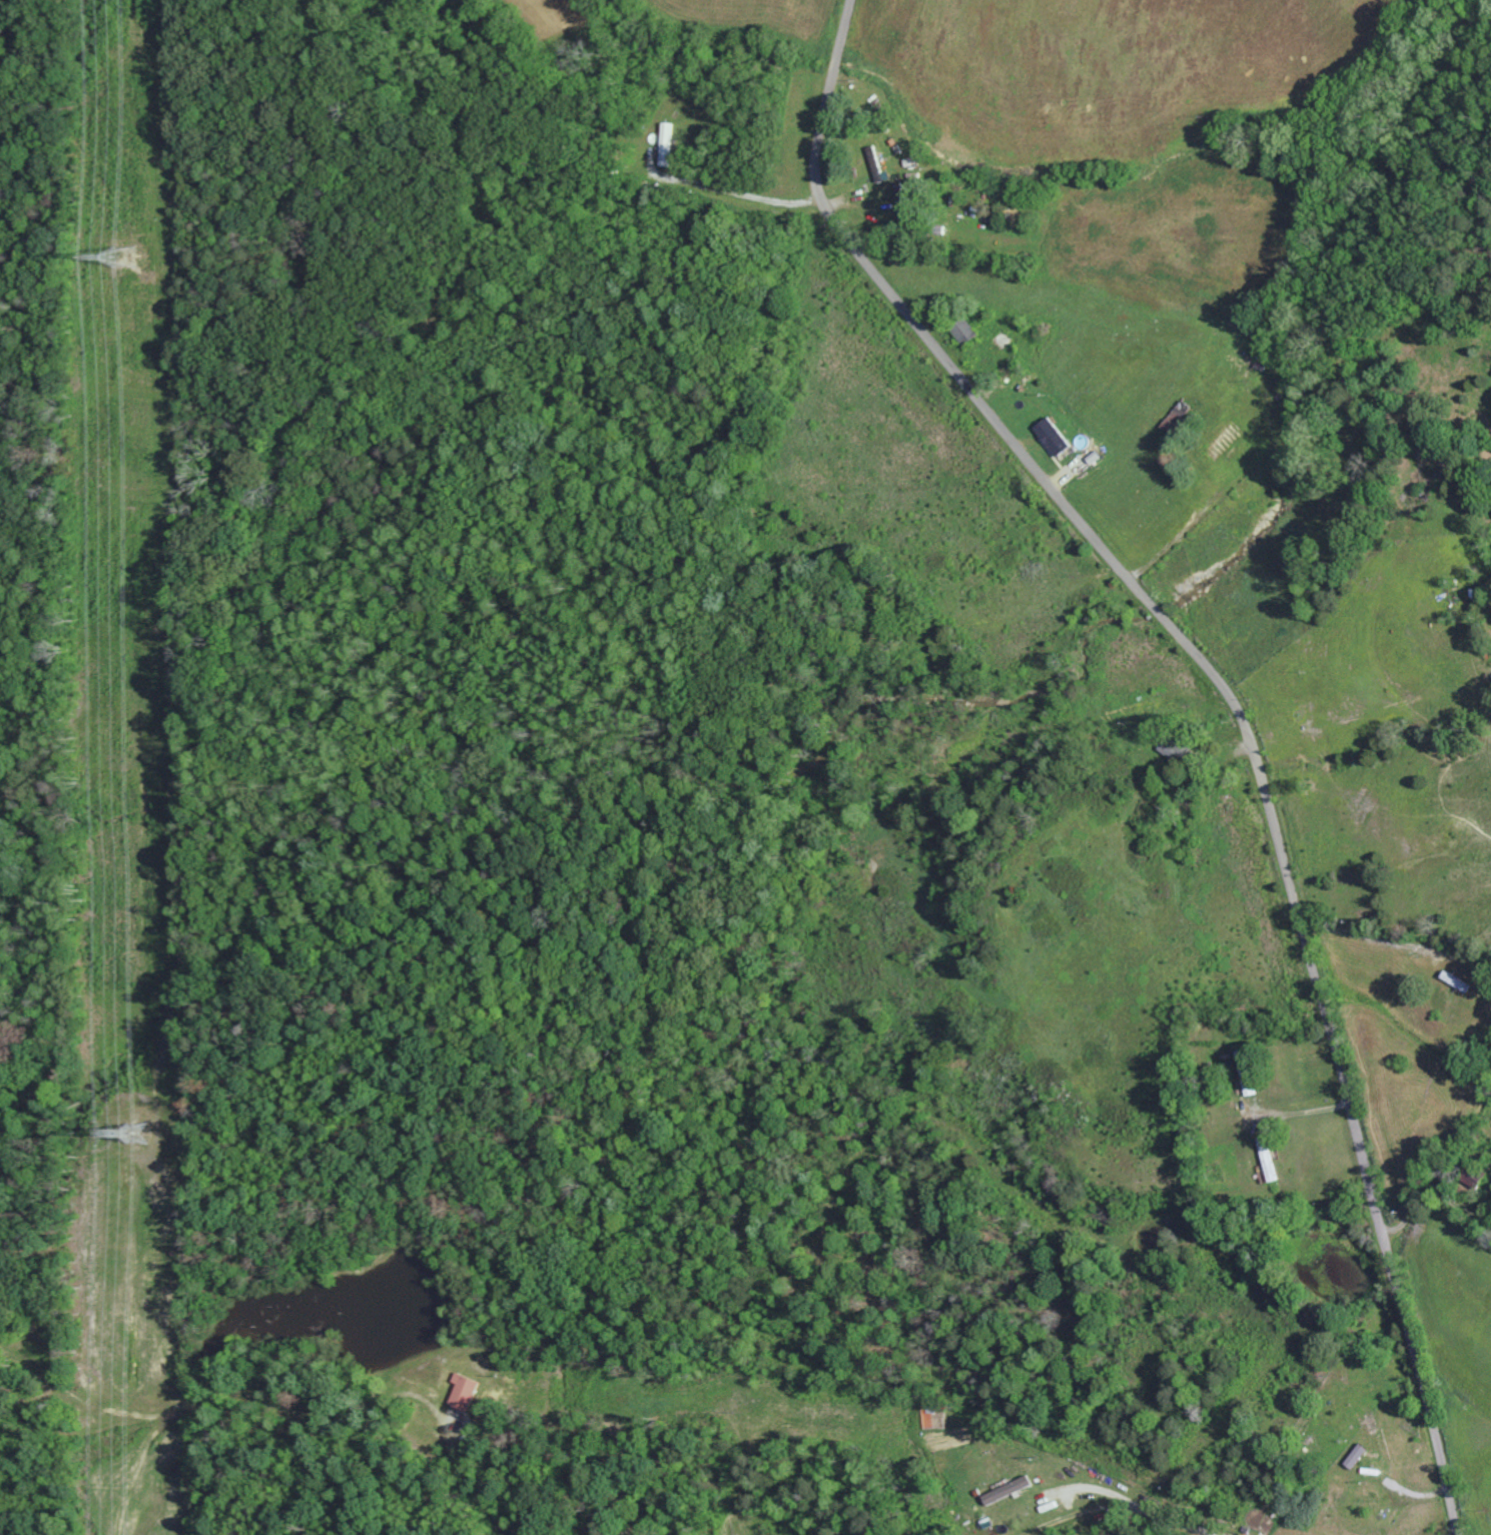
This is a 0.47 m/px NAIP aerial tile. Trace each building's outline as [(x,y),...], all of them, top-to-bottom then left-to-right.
[(1038,429),(1061,459),(1076,448),(1053,417),(1038,429)] [(1181,764),(1193,748),(1174,733),(1162,749),(1181,764)] [(451,1405),(470,1412),(482,1382),(458,1373),(455,1382),(459,1384),(451,1405)] [(988,1506),(1033,1485),(1029,1475),(983,1496),(988,1506)]
